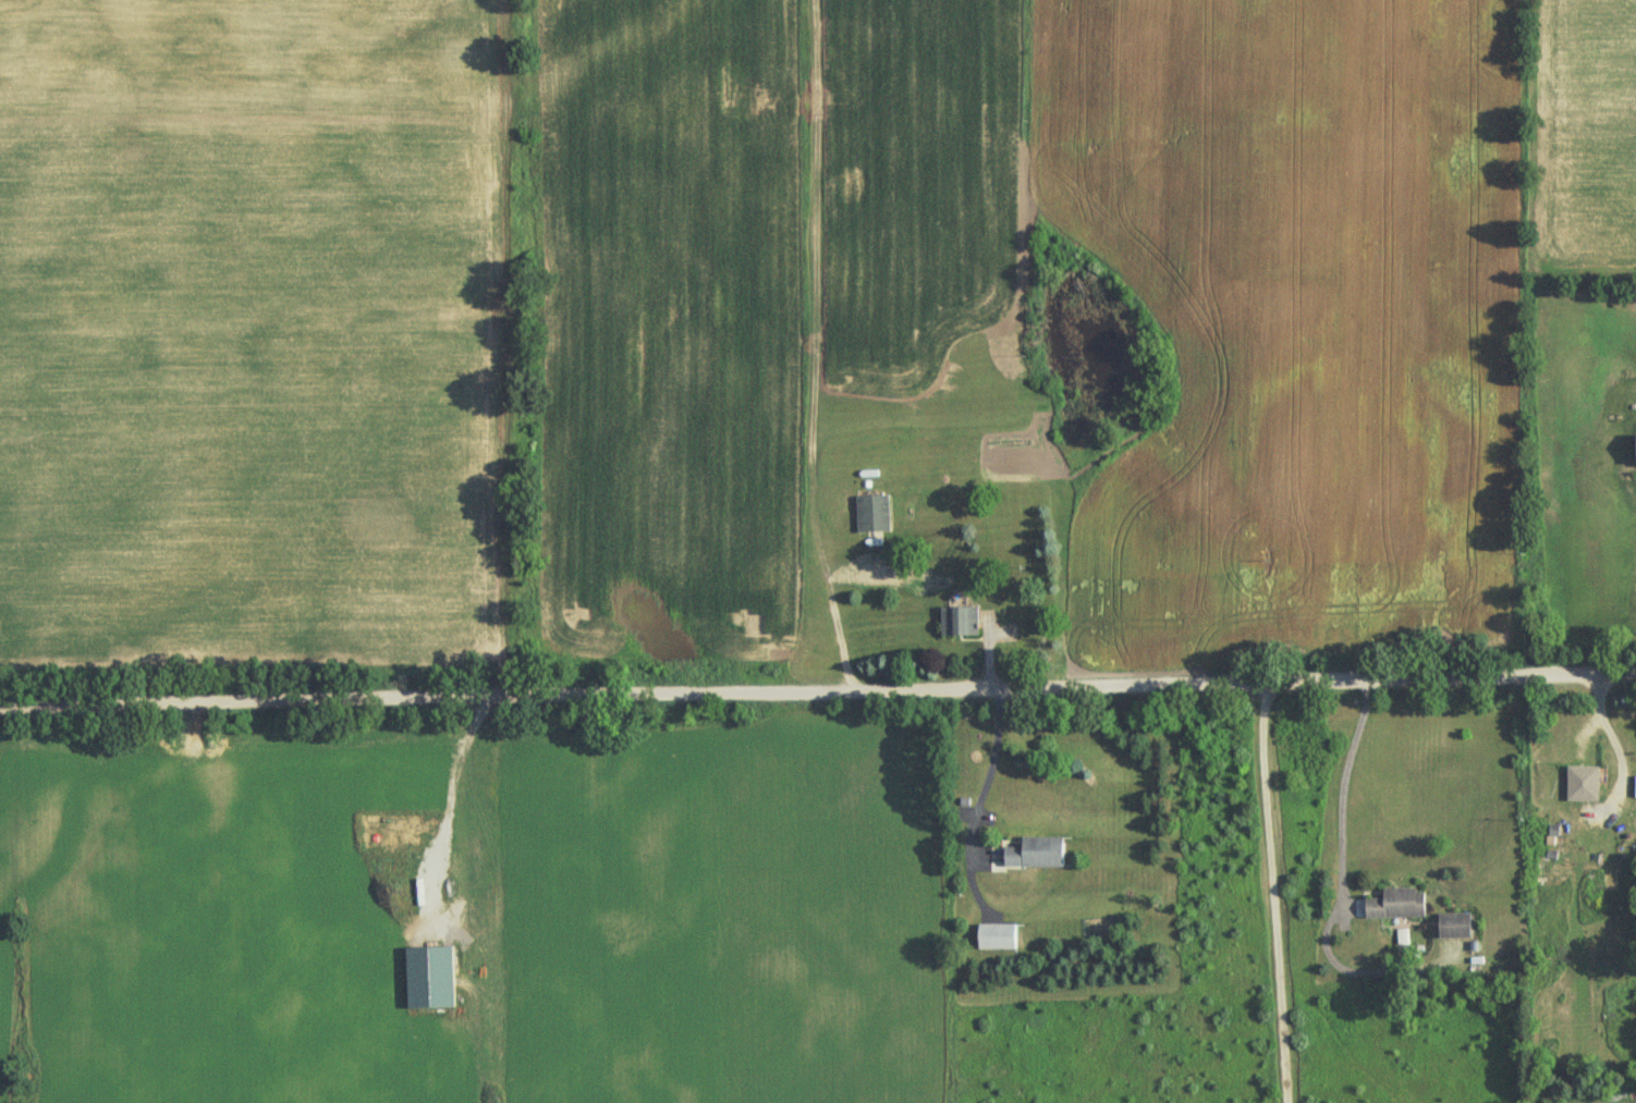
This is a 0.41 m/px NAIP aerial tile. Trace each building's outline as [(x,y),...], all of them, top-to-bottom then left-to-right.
[(850,503),(852,541),(882,539),(880,502),(850,503)] [(936,615),(936,646),(972,645),(970,615),(936,615)] [(1566,764),(1565,799),(1595,800),(1596,765),(1566,764)] [(1023,836),(1023,846),(1005,846),(1005,865),(1062,865),(1062,836),(1023,836)] [(1383,887),(1383,897),(1365,897),(1366,916),(1421,916),(1421,887),(1383,887)] [(1438,934),(1467,934),(1467,911),(1438,912),(1438,934)] [(978,946),(1013,946),(1013,923),(978,923),(978,946)] [(403,949),(406,1012),(452,1009),(450,946),(403,949)]
